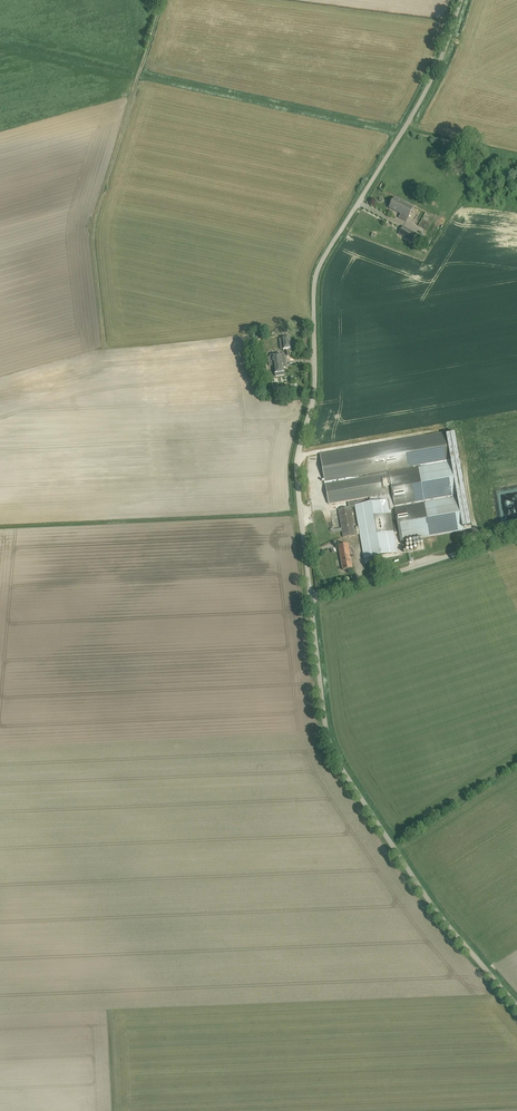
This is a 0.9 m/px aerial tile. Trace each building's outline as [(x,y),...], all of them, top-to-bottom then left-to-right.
[(379,189),(384,191),(387,185),(382,182),(379,189)] [(389,208),(391,209),(408,218),(414,208),(394,198),(389,208)] [(399,234),(419,245),(423,237),(403,226),(399,234)] [(291,348),(290,337),(279,338),(281,350),(291,348)] [(282,355),(268,357),(270,366),(274,365),(276,376),(285,375),(282,355)] [(256,366),(257,371),(260,370),(260,372),(266,370),(265,363),(259,364),(259,365),(256,366)] [(504,523),(498,490),(491,492),(491,490),(516,485),(516,471),(508,422),(446,433),(321,455),(329,504),(369,497),(371,503),(355,506),(364,558),(398,552),(390,510),(396,509),(402,541),(504,523)] [(352,507),(344,508),(338,509),(343,537),(356,535),(355,528),(352,510),(353,510),(352,507)] [(348,544),(344,545),(339,545),(343,570),(353,569),(348,544)]
